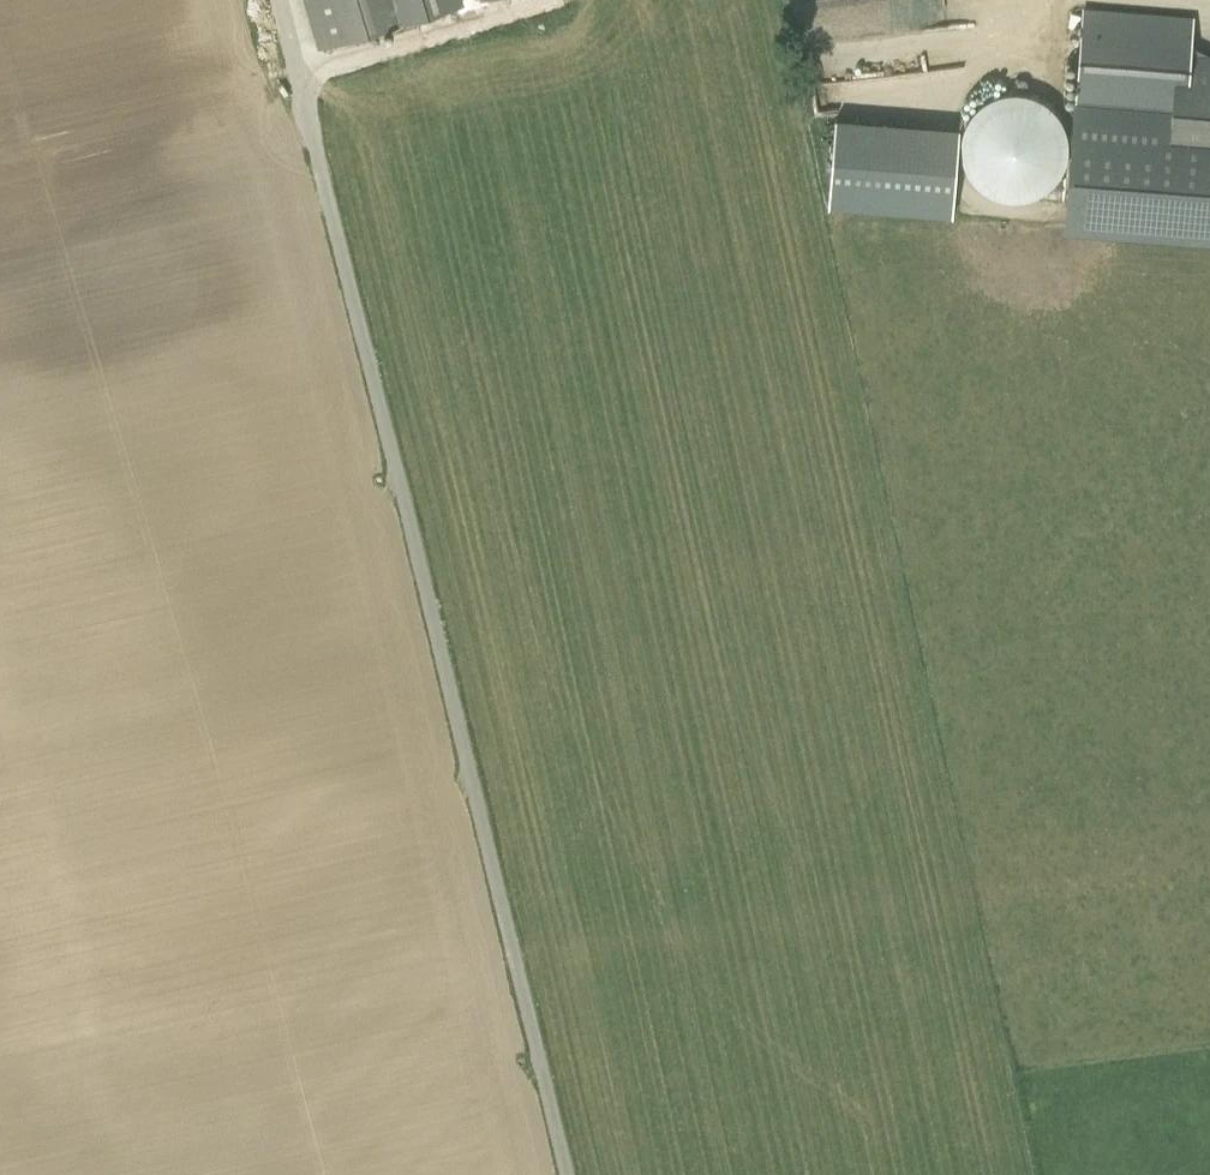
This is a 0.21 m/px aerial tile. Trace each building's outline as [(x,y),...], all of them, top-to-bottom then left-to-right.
[(319,45),(458,3),(457,0),(305,0),(319,45)] [(1069,227),(1209,237),(1209,66),(1189,64),(1192,17),(1085,8),(1069,227)] [(1017,90),(1014,92),(1011,89),(1008,88),(1005,86),(1002,86),(999,85),(995,85),(992,86),(989,87),(986,88),(983,90),(980,93),(977,95),(974,99),(972,102),(970,106),(968,110),(966,115),(964,119),(963,124),(962,129),(961,134),(961,140),(961,145),(961,150),(962,155),(962,161),(963,166),(965,170),(966,175),(968,179),(970,183),(972,187),(975,191),(977,194),(980,197),(983,199),(986,201),(989,203),(992,204),(996,204),(999,204),(1002,204),(1005,203),(1008,202),(1011,200),(1014,198),(1017,201),(1020,202),(1024,204),(1027,205),(1030,205),(1033,205),(1037,204),(1040,203),(1043,202),(1046,200),(1049,197),(1052,195),(1054,191),(1057,188),(1059,184),(1061,180),(1063,175),(1064,171),(1066,166),(1067,161),(1067,156),(1068,150),(1068,145),(1067,140),(1067,135),(1066,130),(1065,125),(1064,120),(1062,115),(1061,111),(1059,107),(1056,103),(1054,99),(1051,96),(1049,93),(1046,91),(1043,89),(1040,87),(1036,86),(1033,86),(1030,86),(1027,86),(1023,87),(1020,88),(1017,90)] [(947,214),(957,125),(834,111),(824,201),(947,214)]
